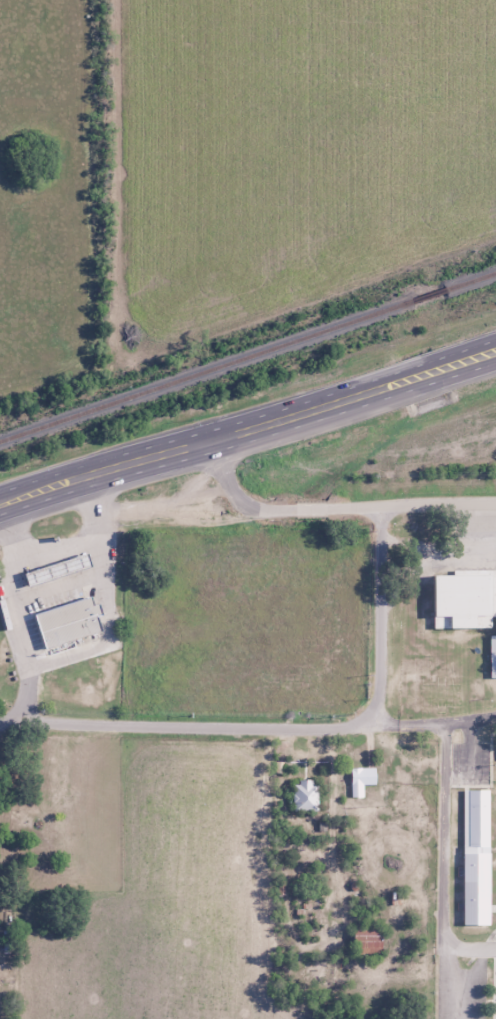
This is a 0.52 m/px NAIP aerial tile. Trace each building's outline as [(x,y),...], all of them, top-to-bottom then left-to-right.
[(32,570),(37,586),(102,564),(96,549),(32,570)] [(441,627),(495,626),(495,567),(495,573),(441,574),(441,627)] [(43,615),(57,653),(114,632),(100,594),(43,615)] [(375,767),(346,768),(347,797),(362,796),(362,784),(375,784),(375,767)] [(316,780),(293,780),(293,810),(316,810),(316,780)] [(471,786),(495,786),(495,925),(471,924),(471,786)]
